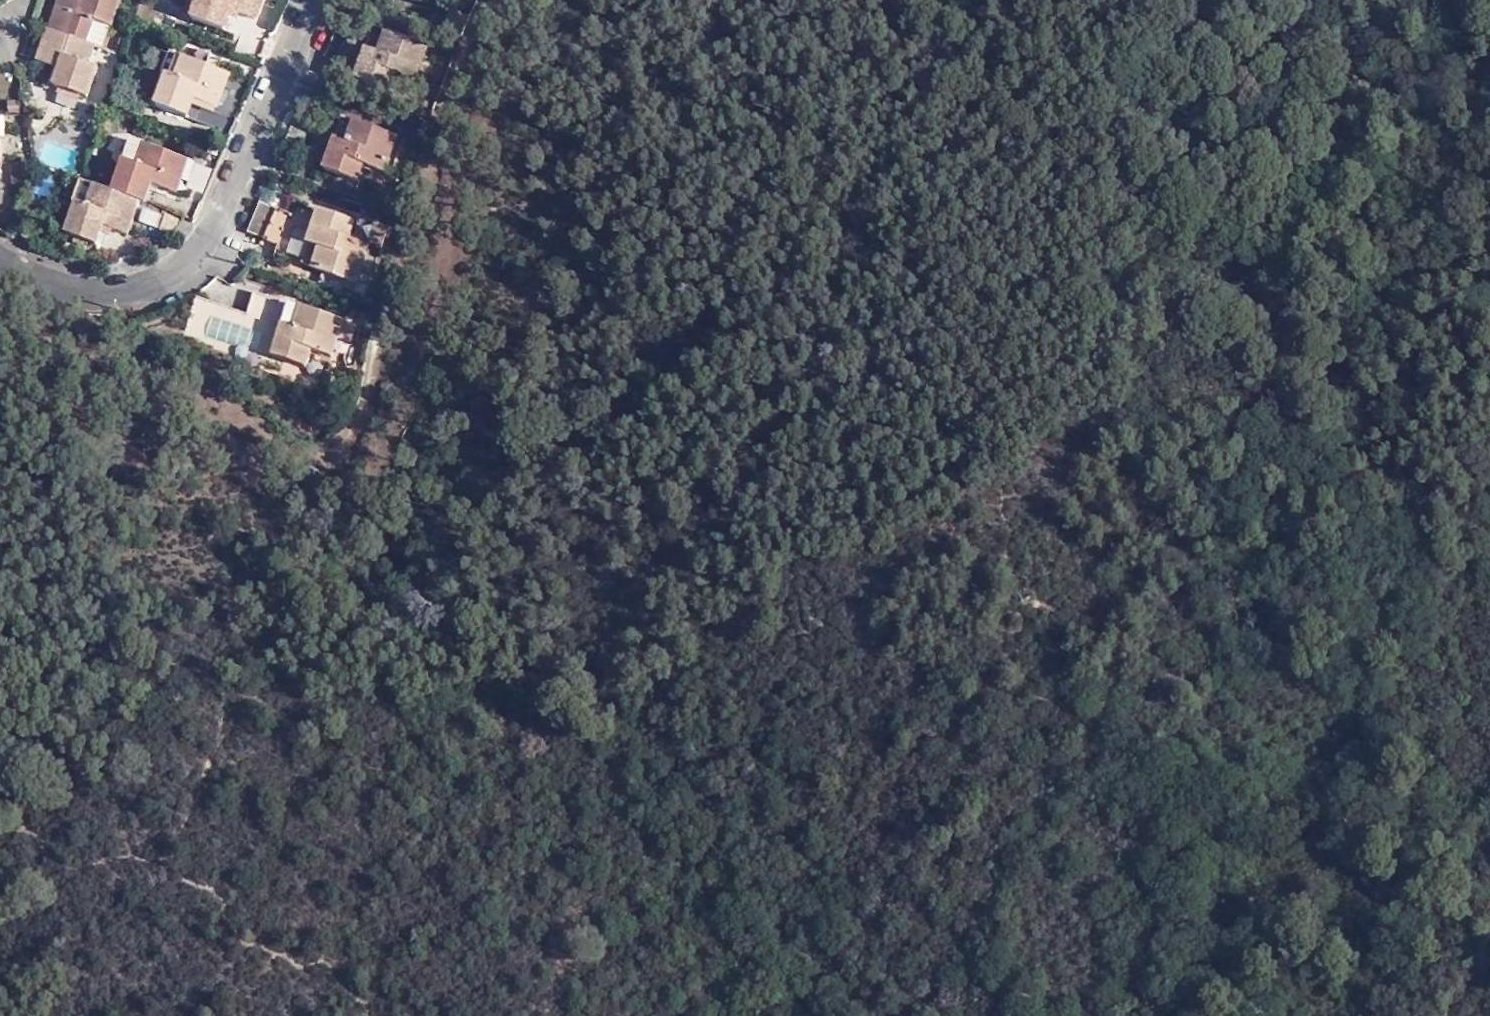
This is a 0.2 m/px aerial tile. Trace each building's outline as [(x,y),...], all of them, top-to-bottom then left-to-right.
[(48,30),(88,43),(95,21),(110,26),(112,27),(121,0),(85,0),(84,2),(78,0),(58,0),(48,30)] [(191,19),(225,32),(233,12),(257,21),(264,0),(198,0),(191,19)] [(345,41),(337,61),(357,70),(365,48),(374,27),(376,22),(356,14),(345,41)] [(95,45),(103,47),(110,26),(95,21),(88,43),(95,45)] [(443,29),(462,37),(465,29),(446,21),(443,29)] [(386,32),(374,27),(365,48),(377,53),(386,32)] [(88,43),(48,30),(38,62),(54,67),(59,69),(53,86),(88,97),(98,67),(89,64),(95,45),(88,43)] [(365,48),(357,70),(353,78),(390,94),(398,75),(416,82),(429,48),(386,30),(386,32),(377,53),(365,48)] [(196,101),(217,108),(230,74),(183,57),(175,77),(167,74),(155,105),(189,119),(194,107),(196,101)] [(59,69),(54,67),(48,84),(53,86),(59,69)] [(215,116),(217,108),(196,101),(194,107),(215,116)] [(303,148),(315,118),(300,112),(287,142),(303,148)] [(343,116),(332,146),(343,150),(354,120),(343,116)] [(343,150),(332,146),(324,168),(359,181),(365,165),(384,172),(397,136),(354,120),(343,150)] [(112,193),(139,202),(147,205),(154,186),(177,194),(188,160),(130,141),(112,193)] [(129,235),(139,202),(112,193),(83,183),(66,235),(98,245),(104,227),(129,235)] [(277,210),(261,202),(248,232),(262,239),(278,246),(292,215),(277,208),(277,210)] [(319,249),(312,268),(356,283),(369,245),(349,239),(355,223),(319,210),(307,244),(319,249)] [(382,222),(374,220),(367,242),(380,246),(385,231),(382,222)] [(301,264),(312,268),(319,249),(307,244),(301,264)] [(236,322),(188,307),(178,339),(252,363),(273,297),(247,289),(240,311),(236,322)] [(240,311),(193,295),(188,307),(236,322),(240,311)] [(272,334),(278,337),(290,303),(283,301),(272,334)] [(290,303),(278,337),(272,356),(305,367),(311,350),(332,357),(343,320),(301,306),(290,303)]
